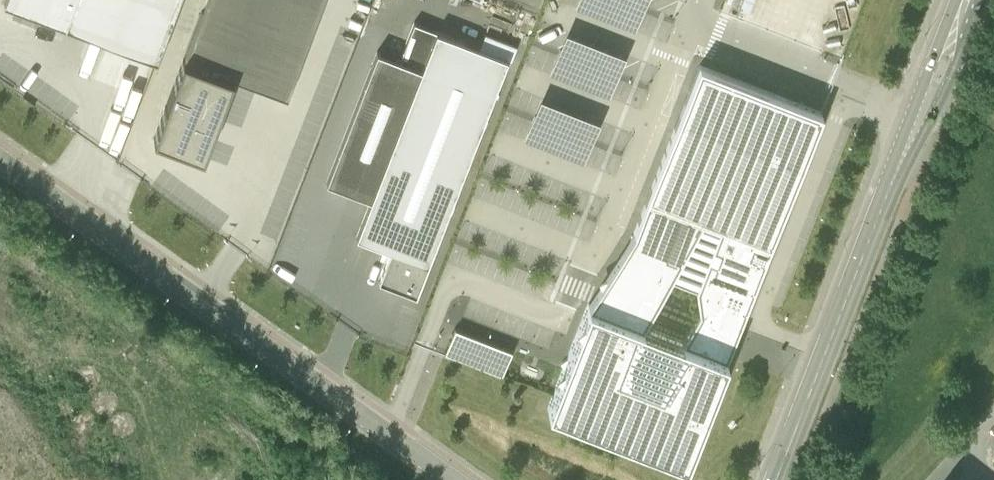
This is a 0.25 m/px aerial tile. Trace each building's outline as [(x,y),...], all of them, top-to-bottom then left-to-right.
[(155,61),(177,0),(1,0),(0,2),(0,5),(155,61)] [(156,131),(201,148),(229,73),(228,72),(229,70),(286,92),(322,0),(205,0),(195,27),(185,54),(186,54),(185,56),(184,56),(156,131)] [(577,4),(636,26),(646,0),(579,0),(577,4)] [(377,50),(326,181),(371,199),(356,236),(390,249),(378,279),(416,293),(507,58),(479,47),(436,30),(422,68),(377,50)] [(570,41),(619,61),(623,51),(568,30),(553,68),(559,70),(570,41)] [(485,32),(479,47),(507,58),(511,59),(517,44),(485,32)] [(634,232),(588,303),(554,391),(548,408),(686,461),(727,356),(822,112),(699,64),(690,88),(634,232)] [(540,96),(527,138),(588,157),(601,115),(540,96)] [(457,324),(447,351),(504,373),(514,347),(457,324)]
